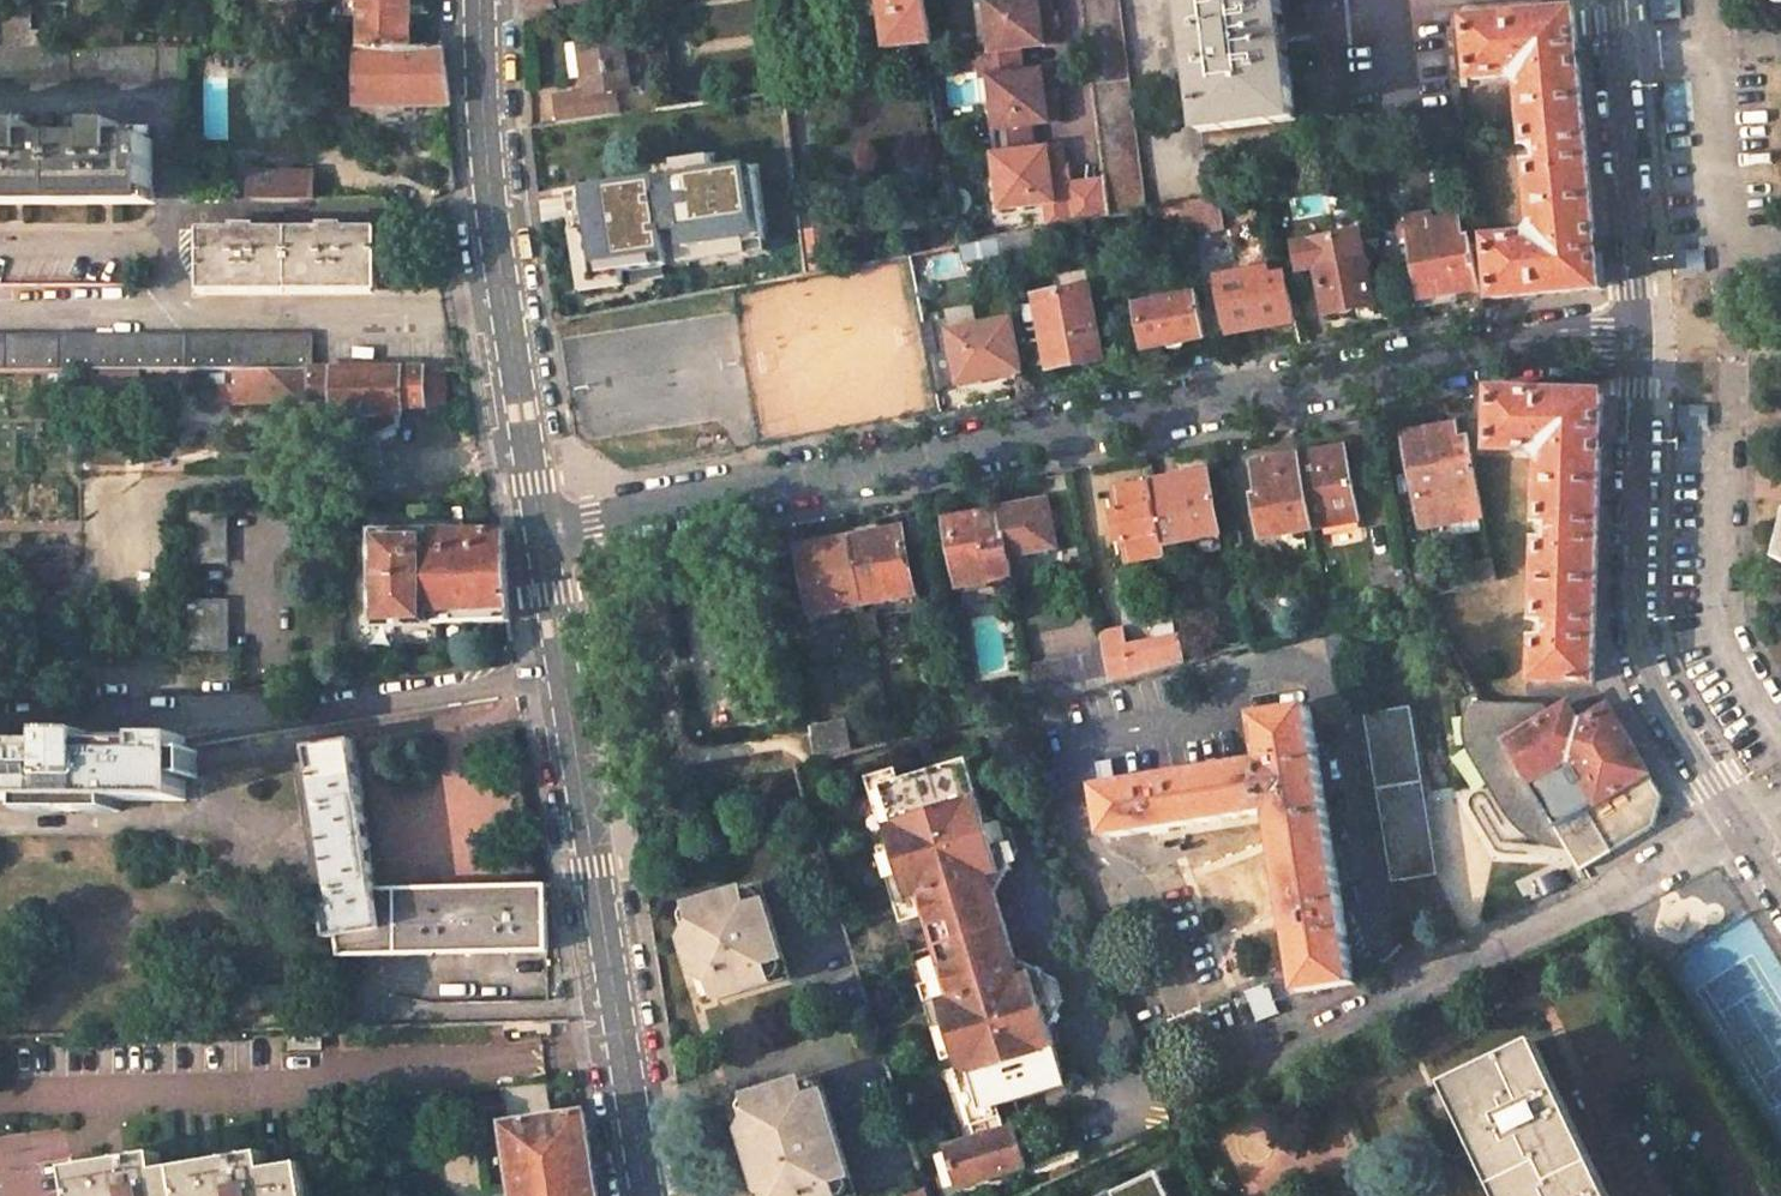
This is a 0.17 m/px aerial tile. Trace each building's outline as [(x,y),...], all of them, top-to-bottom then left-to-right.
[(361,47),(411,46),(412,0),(361,0),(361,47)] [(885,49),(930,43),(924,0),(878,0),(885,49)] [(1055,44),(1049,0),(983,0),(974,1),(981,54),(1021,48),(1055,44)] [(1112,217),(1147,211),(1118,0),(1082,0),(1107,180),(1112,217)] [(1200,132),(1296,120),(1290,76),(1281,77),(1271,0),(1192,0),(1205,102),(1196,104),(1200,132)] [(33,48),(32,32),(33,8),(0,7),(0,48),(33,48)] [(1489,241),(1495,299),(1600,289),(1592,196),(1583,104),(1574,12),(1462,23),(1468,81),(1516,76),(1522,81),(1529,149),(1541,148),(1542,161),(1530,162),(1536,230),(1531,236),(1489,241)] [(87,30),(87,47),(123,48),(123,30),(87,30)] [(32,32),(33,48),(55,48),(55,31),(32,32)] [(556,98),(560,122),(618,115),(614,89),(629,87),(622,34),(580,40),(587,94),(556,98)] [(361,47),(361,105),(449,105),(451,105),(444,46),(432,47),(411,46),(361,47)] [(181,82),(180,48),(144,47),(123,48),(87,47),(72,47),(55,48),(33,48),(0,48),(0,83),(181,82)] [(984,81),(991,132),(1002,131),(1005,154),(1032,151),(1029,126),(1058,123),(1051,69),(1024,72),(1021,48),(981,54),(973,55),(976,81),(984,81)] [(693,162),(693,165),(738,158),(730,100),(656,110),(660,135),(663,134),(689,131),(693,162)] [(152,200),(152,140),(123,140),(123,125),(96,125),(96,140),(33,140),(33,125),(7,125),(6,140),(0,140),(0,200),(152,200)] [(1466,149),(1463,129),(1443,131),(1445,154),(1466,149)] [(1045,230),(1112,217),(1107,180),(1069,184),(1065,146),(1032,151),(1005,154),(988,156),(995,211),(1042,204),(1045,230)] [(251,173),(250,199),(314,198),(315,172),(251,173)] [(723,258),(729,289),(763,283),(806,275),(801,233),(794,176),(762,182),(764,193),(768,231),(770,249),(723,258)] [(593,213),(597,245),(721,221),(717,192),(717,190),(593,213)] [(1178,205),(1184,235),(1223,228),(1217,198),(1178,205)] [(1410,237),(1421,297),(1479,286),(1470,238),(1462,239),(1458,218),(1431,223),(1433,233),(1410,237)] [(199,230),(199,290),(377,290),(377,229),(341,229),(341,225),(322,226),(322,229),(254,230),(254,226),(236,226),(236,230),(199,230)] [(801,233),(806,275),(832,270),(827,228),(801,233)] [(1373,305),(1364,258),(1359,229),(1291,242),(1296,271),(1318,267),(1327,314),(1373,305)] [(928,234),(931,250),(955,246),(953,230),(928,234)] [(1001,257),(1003,267),(1040,261),(1034,232),(998,239),(1001,257)] [(960,246),(963,263),(1001,257),(998,239),(960,246)] [(1218,278),(1229,333),(1295,320),(1286,275),(1268,277),(1267,269),(1218,278)] [(1034,296),(1049,367),(1101,357),(1087,286),(1034,296)] [(1138,305),(1146,349),(1204,338),(1196,295),(1138,305)] [(948,331),(958,384),(1021,372),(1010,320),(948,331)] [(92,369),(141,369),(309,369),(309,366),(312,366),(312,335),(0,335),(0,370),(92,369)] [(312,366),(309,366),(309,369),(310,405),(302,405),(303,453),(337,453),(359,443),(364,455),(384,455),(375,437),(399,426),(398,417),(405,417),(404,410),(428,409),(428,405),(447,405),(446,373),(426,373),(426,365),(312,366)] [(141,369),(92,369),(92,402),(141,402),(141,369)] [(237,384),(237,402),(302,405),(310,405),(309,369),(238,369),(237,384)] [(212,385),(212,402),(237,402),(237,384),(212,385)] [(1536,680),(1594,683),(1597,587),(1600,491),(1603,395),(1487,392),(1485,449),(1536,451),(1542,458),(1541,525),(1552,526),(1552,539),(1540,539),(1538,623),(1549,624),(1549,636),(1537,637),(1536,680)] [(1405,434),(1422,527),(1484,516),(1469,437),(1458,439),(1456,425),(1405,434)] [(1299,454),(1313,529),(1360,520),(1346,445),(1299,454)] [(1261,539),(1313,529),(1299,454),(1252,463),(1260,510),(1256,511),(1261,539)] [(1150,482),(1162,544),(1164,543),(1219,533),(1209,482),(1190,485),(1188,475),(1150,482)] [(1113,489),(1128,562),(1164,556),(1162,544),(1150,482),(1113,489)] [(1000,510),(1009,555),(1055,547),(1047,502),(1000,510)] [(949,520),(961,585),(1012,576),(1009,555),(1000,510),(949,520)] [(189,513),(189,564),(225,564),(225,514),(189,513)] [(372,531),(373,626),(510,621),(504,529),(492,530),(466,530),(372,531)] [(850,539),(862,603),(914,593),(902,529),(850,539)] [(798,548),(811,612),(862,603),(850,539),(798,548)] [(1452,569),(1457,591),(1497,580),(1492,558),(1452,569)] [(190,602),(190,652),(227,652),(226,600),(190,602)] [(1104,651),(1110,683),(1184,663),(1179,638),(1126,647),(1124,630),(1101,635),(1104,651)] [(1029,664),(1036,704),(1110,683),(1104,651),(1029,664)] [(1570,853),(1581,870),(1583,869),(1654,827),(1662,797),(1631,744),(1608,706),(1593,715),(1579,723),(1568,704),(1550,715),(1544,707),(1469,705),(1463,719),(1462,729),(1462,738),(1465,747),(1468,755),(1506,818),(1520,833),(1531,842),(1544,848),(1570,853)] [(1300,993),(1355,983),(1310,707),(1255,716),(1263,760),(1099,787),(1107,838),(1158,830),(1271,812),(1276,843),(1287,913),(1300,993)] [(1409,709),(1368,715),(1380,788),(1421,783),(1409,709)] [(809,728),(815,761),(851,752),(844,721),(809,728)] [(29,800),(121,800),(186,800),(186,738),(150,737),(151,734),(54,733),(54,752),(0,752),(0,800),(29,800)] [(341,957),(548,952),(547,885),(534,885),(377,889),(354,741),(307,748),(332,907),(324,908),(329,938),(338,937),(341,957)] [(1021,979),(988,879),(1002,875),(997,859),(986,862),(979,838),(991,835),(967,764),(881,790),(894,827),(884,830),(891,849),(902,881),(887,886),(896,912),(921,903),(937,952),(955,1004),(930,1012),(938,1036),(949,1033),(960,1065),(964,1078),(975,1074),(988,1110),(1003,1105),(1072,1082),(1050,1016),(1039,1019),(1031,993),(1041,991),(1035,975),(1021,979)] [(1394,880),(1435,874),(1421,783),(1380,788),(1394,880)] [(867,795),(881,832),(884,830),(894,827),(881,790),(867,795)] [(121,800),(29,800),(28,812),(120,812),(121,800)] [(1014,871),(1000,832),(991,835),(979,838),(986,862),(997,859),(1002,875),(1014,871)] [(902,881),(891,849),(876,854),(887,886),(902,881)] [(789,979),(762,884),(689,905),(690,906),(695,927),(687,929),(683,939),(693,975),(700,978),(709,977),(716,997),(716,999),(789,979)] [(937,952),(921,903),(896,912),(912,959),(937,952)] [(683,916),(687,929),(695,927),(690,906),(687,907),(683,916)] [(912,959),(930,1012),(955,1004),(937,952),(912,959)] [(505,993),(543,991),(542,954),(494,956),(495,975),(504,975),(505,993)] [(1059,1014),(1046,972),(1035,975),(1041,991),(1031,993),(1039,1019),(1050,1016),(1059,1014)] [(716,997),(709,977),(700,978),(704,994),(710,998),(716,997)] [(216,992),(219,1032),(290,1030),(312,1029),(309,989),(305,990),(216,992)] [(938,1036),(949,1068),(960,1065),(949,1033),(938,1036)] [(1446,1084),(1499,1195),(1609,1195),(1535,1041),(1446,1084)] [(1003,1105),(988,1110),(975,1074),(964,1078),(983,1136),(1011,1127),(1003,1105)] [(755,1194),(758,1195),(770,1195),(772,1195),(850,1195),(817,1078),(744,1097),(744,1100),(749,1121),(742,1123),(737,1132),(755,1194)] [(507,1125),(553,1118),(547,1082),(501,1089),(507,1125)] [(737,1108),(742,1123),(749,1121),(744,1100),(740,1101),(737,1108)] [(584,1114),(553,1118),(507,1125),(518,1195),(597,1195),(584,1114)] [(961,1182),(964,1190),(1004,1178),(1001,1173),(1035,1163),(1031,1152),(1022,1124),(1011,1127),(983,1136),(951,1147),(961,1182)] [(79,1184),(81,1195),(311,1195),(307,1173),(272,1179),(270,1167),(163,1185),(161,1170),(79,1184)] [(1158,1172),(1112,1193),(1114,1195),(1170,1195),(1158,1172)]
